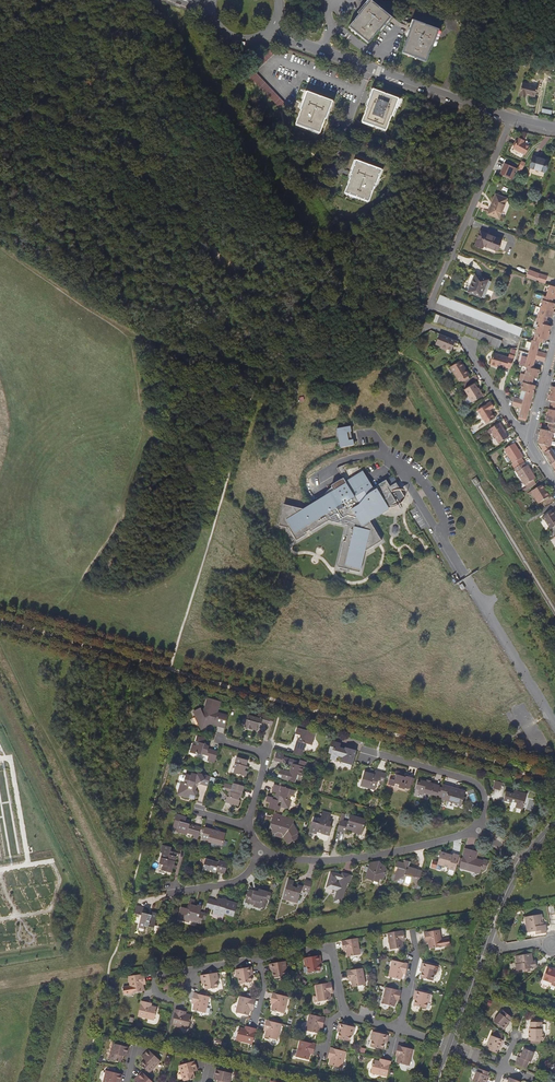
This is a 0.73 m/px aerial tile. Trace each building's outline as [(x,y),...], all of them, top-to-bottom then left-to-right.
[(349,26),(369,42),(379,30),(380,31),(392,17),(372,0),(369,0),(358,13),(359,14),(349,26)] [(408,37),(403,52),(427,61),(432,47),(433,47),(440,29),(414,19),(407,37),(408,37)] [(268,49),(243,73),(248,78),(249,77),(279,108),(285,103),(255,71),(273,54),(268,49)] [(537,86),(522,83),(519,96),(525,98),(526,95),(535,97),(537,86)] [(367,106),(361,120),(386,130),(391,115),(392,115),(399,98),(373,88),(366,105),(367,106)] [(302,108),(296,123),(320,132),(325,117),(326,118),(333,100),(307,90),(300,108),(302,108)] [(513,147),(525,154),(529,146),(523,142),(523,141),(518,138),(513,147)] [(534,156),(530,167),(544,171),(548,160),(536,156),(534,156)] [(351,176),(346,191),(370,200),(375,185),(376,186),(383,168),(357,158),(350,176),(351,176)] [(517,169),(518,167),(506,161),(501,172),(513,177),(517,169)] [(525,163),(521,161),(521,162),(518,167),(517,169),(521,171),(525,163)] [(488,213),(499,217),(506,199),(495,194),(488,213)] [(540,214),(536,213),(532,225),(536,226),(540,214)] [(481,231),(475,244),(482,247),(483,244),(497,250),(501,239),(481,231)] [(529,269),(527,274),(537,278),(539,273),(529,269)] [(548,276),(539,273),(537,278),(536,281),(545,284),(548,276)] [(468,291),(480,296),(487,279),(475,274),(468,291)] [(484,298),(491,281),(487,279),(480,296),(484,298)] [(546,297),(553,299),(554,300),(554,299),(554,287),(549,285),(546,297)] [(440,296),(437,304),(519,336),(522,328),(440,296)] [(540,308),(553,312),(554,303),(551,302),(553,299),(546,297),(544,296),(540,308)] [(540,308),(537,318),(539,319),(546,321),(547,317),(551,318),(553,312),(540,308)] [(433,313),(430,321),(499,348),(502,341),(433,313)] [(539,319),(536,330),(548,334),(551,326),(547,325),(548,321),(546,321),(539,319)] [(543,339),(546,341),(548,334),(536,330),(533,340),(539,342),(542,343),(543,339)] [(457,341),(439,334),(435,345),(440,347),(440,348),(446,351),(447,349),(451,351),(454,345),(456,346),(457,341)] [(533,340),(532,340),(528,339),(526,345),(530,346),(528,353),(545,358),(546,354),(537,351),(539,342),(533,340)] [(506,368),(511,369),(515,356),(509,354),(508,357),(494,353),(490,365),(505,370),(506,368)] [(528,353),(524,366),(527,366),(532,368),(535,359),(544,362),(545,358),(528,353)] [(470,375),(461,360),(450,367),(459,381),(461,380),(463,383),(470,379),(468,376),(470,375)] [(537,378),(539,370),(532,368),(527,366),(525,372),(523,378),(533,380),(534,377),(537,378)] [(532,384),(533,380),(523,378),(522,384),(520,390),(526,391),(534,393),(535,385),(532,384)] [(475,382),(464,389),(469,397),(465,399),(468,405),(473,402),(473,403),(476,401),(484,395),(475,382)] [(531,406),(534,393),(526,391),(523,400),(514,398),(513,401),(531,406)] [(491,401),(477,410),(486,424),(496,418),(491,410),(494,407),(491,401)] [(526,422),(531,406),(513,401),(512,406),(521,409),(518,419),(526,422)] [(546,416),(554,418),(554,407),(553,406),(551,411),(548,410),(546,416)] [(547,427),(554,429),(554,418),(546,416),(545,423),(548,424),(547,427)] [(490,429),(500,444),(509,438),(505,433),(506,432),(500,423),(490,429)] [(350,426),(337,429),(341,448),(354,445),(353,440),(352,440),(350,432),(351,432),(350,426)] [(547,427),(545,426),(544,431),(540,430),(538,436),(539,436),(551,439),(553,433),(554,434),(554,429),(547,427)] [(539,436),(537,445),(539,445),(544,453),(551,449),(550,448),(552,440),(551,439),(539,436)] [(524,462),(521,458),(517,452),(519,451),(514,444),(504,450),(513,464),(511,465),(514,469),(523,463),(524,462)] [(554,471),(554,473),(554,456),(551,449),(544,453),(554,470),(554,471)] [(535,479),(532,474),(531,475),(528,470),(529,469),(527,466),(525,467),(523,463),(514,469),(524,486),(527,490),(534,486),(531,481),(535,479)] [(363,471),(345,481),(346,483),(364,472),(363,471)] [(279,525),(289,528),(297,540),(306,534),(305,533),(310,530),(311,531),(328,520),(348,525),(345,536),(347,536),(346,542),(344,541),(338,567),(360,572),(365,551),(381,541),(370,522),(366,516),(386,504),(388,508),(393,508),(398,506),(401,504),(405,497),(401,489),(400,489),(398,489),(395,490),(391,492),(390,493),(387,488),(390,486),(386,480),(373,488),(364,472),(346,483),(345,481),(343,478),(331,486),(332,487),(334,490),(325,496),(303,509),(284,505),(279,525)] [(398,489),(400,489),(396,483),(390,487),(390,486),(387,488),(390,493),(391,492),(395,490),(398,489)] [(543,490),(544,489),(542,485),(531,492),(538,504),(548,498),(543,490)] [(334,490),(332,487),(323,493),(325,496),(334,490)] [(366,516),(370,522),(390,510),(388,508),(386,504),(366,516)] [(543,517),(551,529),(554,526),(554,517),(552,511),(543,517)] [(193,711),(195,717),(198,715),(200,720),(197,722),(200,729),(206,726),(205,723),(209,721),(210,724),(212,725),(213,723),(215,723),(224,726),(227,717),(217,714),(218,712),(217,712),(220,701),(207,697),(206,701),(207,703),(206,704),(205,704),(203,709),(201,710),(200,708),(193,711)] [(247,715),(244,727),(248,728),(247,729),(252,730),(252,729),(256,730),(258,723),(261,724),(261,721),(269,723),(272,724),(274,717),(258,713),(256,718),(247,715)] [(297,741),(293,753),(302,755),(305,743),(311,745),(314,733),(297,728),(295,734),(300,736),(298,742),(297,741)] [(208,757),(215,759),(217,751),(207,748),(208,745),(206,745),(205,741),(206,738),(205,738),(197,736),(196,741),(198,742),(197,745),(193,744),(190,752),(196,754),(197,753),(201,755),(201,753),(208,755),(208,757)] [(342,757),(341,760),(352,764),(355,751),(345,747),(344,749),(339,748),(340,744),(331,741),(328,754),(331,754),(330,759),(336,761),(337,756),(342,757)] [(280,769),(277,777),(295,783),(296,778),(295,778),(296,774),(303,776),(305,768),(303,767),(305,762),(300,761),(298,766),(292,764),(293,761),(283,758),(284,755),(276,753),(274,761),(282,764),(292,766),(290,772),(281,769),(280,769)] [(244,770),(245,765),(247,759),(236,756),(233,767),(235,768),(234,772),(245,776),(247,770),(244,770)] [(370,785),(376,787),(378,780),(379,781),(382,773),(374,771),(373,775),(368,774),(369,773),(364,772),(361,784),(370,787),(370,785)] [(390,779),(388,785),(394,787),(395,784),(399,785),(398,788),(404,789),(405,788),(408,789),(411,777),(402,775),(403,773),(395,771),(394,774),(396,775),(394,780),(390,779)] [(181,782),(178,791),(182,792),(181,796),(188,798),(190,794),(195,796),(196,791),(194,790),(196,785),(199,783),(207,786),(210,776),(197,773),(197,775),(191,773),(190,777),(185,776),(184,782),(185,782),(185,784),(181,782)] [(424,792),(437,795),(438,792),(439,785),(430,783),(426,781),(420,780),(420,782),(417,782),(415,787),(419,788),(418,792),(423,794),(424,792)] [(499,789),(501,782),(495,780),(493,788),(499,789)] [(287,789),(288,785),(280,782),(279,786),(273,785),(272,789),(273,789),(272,792),(275,793),(275,796),(274,796),(273,800),(271,799),(272,798),(267,796),(265,802),(269,803),(268,809),(279,812),(280,807),(288,810),(291,801),(288,800),(289,796),(293,797),(294,791),(287,789)] [(238,806),(239,800),(238,799),(240,791),(242,792),(243,786),(232,783),(232,786),(223,784),(221,789),(228,791),(225,802),(229,803),(232,803),(235,805),(238,806)] [(450,786),(442,784),(442,786),(440,792),(439,796),(438,799),(446,801),(446,799),(456,802),(455,804),(461,806),(465,790),(459,789),(459,790),(449,788),(450,786)] [(516,803),(515,807),(523,810),(527,794),(517,791),(516,794),(507,791),(504,801),(511,803),(512,802),(516,803)] [(312,822),(309,832),(316,834),(317,832),(324,834),(324,835),(328,836),(331,826),(330,826),(331,822),(329,821),(331,814),(322,811),(320,819),(317,818),(316,823),(312,822)] [(289,822),(290,818),(273,813),(270,826),(271,829),(271,831),(272,833),(274,834),(277,832),(282,834),(287,844),(291,842),(292,840),(294,840),(298,838),(297,835),(296,835),(297,832),(293,823),(289,822)] [(192,838),(197,839),(201,827),(190,824),(190,825),(189,825),(189,824),(186,823),(185,821),(186,817),(176,814),(173,825),(178,827),(177,830),(187,833),(188,830),(194,832),(192,838)] [(346,830),(351,831),(351,830),(354,831),(354,833),(361,835),(365,820),(350,815),(348,822),(342,820),(343,818),(341,817),(337,831),(345,833),(346,830)] [(204,827),(201,838),(216,843),(216,844),(222,845),(225,833),(219,831),(219,832),(211,830),(211,829),(204,827)] [(174,866),(176,857),(170,855),(171,852),(172,848),(162,845),(160,853),(163,853),(160,865),(163,866),(162,870),(172,873),(173,868),(174,866)] [(470,857),(472,850),(465,849),(459,868),(479,874),(481,870),(485,871),(488,861),(484,860),(483,861),(476,859),(470,857)] [(447,869),(454,872),(459,856),(452,854),(451,856),(440,852),(437,863),(432,861),(430,868),(435,869),(437,865),(448,868),(447,869)] [(204,859),(201,869),(206,870),(207,870),(209,870),(209,871),(215,873),(216,871),(225,873),(228,863),(219,861),(218,863),(204,859)] [(422,872),(411,869),(408,868),(409,862),(404,860),(403,864),(396,862),(395,868),(397,869),(395,876),(397,876),(396,880),(403,883),(410,884),(410,883),(413,884),(414,882),(418,883),(422,872)] [(385,870),(384,870),(381,866),(379,862),(370,863),(368,867),(368,868),(367,871),(364,878),(372,881),(372,883),(376,885),(378,879),(382,880),(385,870)] [(351,876),(341,873),(340,875),(330,872),(325,888),(335,891),(332,902),(340,905),(347,883),(349,883),(351,876)] [(403,884),(403,883),(396,880),(397,876),(395,876),(394,882),(403,884)] [(284,891),(283,896),(286,897),(286,899),(296,902),(298,895),(297,895),(297,893),(298,893),(299,889),(309,892),(312,883),(303,880),(301,887),(297,885),(296,888),(292,887),(293,882),(288,880),(285,890),(286,890),(285,891),(284,891)] [(271,893),(261,891),(258,890),(258,892),(257,892),(248,890),(244,902),(254,905),(253,907),(259,908),(260,907),(261,903),(264,904),(266,898),(269,899),(271,893)] [(215,901),(208,899),(205,908),(212,910),(212,914),(222,917),(223,914),(232,917),(236,903),(226,900),(225,901),(216,898),(215,901)] [(199,913),(200,910),(195,909),(195,910),(192,908),(193,905),(194,900),(189,899),(186,909),(180,908),(177,916),(180,917),(179,921),(188,923),(188,921),(189,919),(197,921),(196,923),(200,924),(203,914),(199,913)] [(143,908),(136,907),(134,914),(141,916),(138,927),(144,929),(145,926),(153,928),(157,914),(151,913),(151,915),(142,913),(143,908)] [(538,931),(539,934),(547,933),(545,925),(542,925),(541,920),(543,919),(542,914),(525,917),(527,933),(535,931),(538,931)] [(402,938),(405,938),(404,932),(403,930),(388,933),(391,950),(403,948),(402,941),(402,938)] [(428,940),(428,942),(430,949),(442,947),(439,930),(427,932),(424,933),(425,940),(428,940)] [(346,948),(346,951),(347,957),(359,955),(356,938),(342,941),(343,948),(346,948)] [(526,969),(527,971),(530,971),(529,968),(537,967),(535,961),(533,961),(531,953),(516,956),(517,964),(516,964),(517,970),(524,969),(526,969)] [(319,964),(321,964),(320,956),(304,958),(305,966),(307,966),(308,973),(320,971),(319,964)] [(389,977),(401,980),(402,973),(403,970),(406,971),(408,964),(404,963),(393,960),(389,977)] [(287,969),(286,961),(270,964),(271,972),(273,972),(274,978),(286,976),(285,970),(287,969)] [(422,972),(421,978),(432,981),(434,975),(436,975),(437,967),(425,964),(422,963),(420,971),(422,972)] [(250,975),(253,975),(251,967),(235,970),(236,978),(238,978),(239,984),(251,982),(250,975)] [(351,978),(351,981),(352,987),(364,985),(361,968),(350,970),(347,971),(348,978),(351,978)] [(554,984),(554,971),(547,968),(543,979),(552,982),(554,984)] [(218,981),(217,973),(201,976),(202,983),(204,983),(205,990),(217,988),(216,981),(218,981)] [(145,981),(144,974),(128,977),(130,986),(123,988),(124,994),(143,991),(142,985),(142,982),(145,981)] [(317,996),(318,1002),(331,1000),(330,993),(329,990),(332,990),(331,983),(329,983),(316,985),(317,996)] [(397,998),(400,998),(401,991),(398,990),(386,987),(382,1003),(394,1006),(396,1000),(397,998)] [(431,994),(418,991),(415,991),(414,999),(416,999),(414,1006),(426,1009),(427,1002),(429,1002),(431,994)] [(205,1013),(209,996),(198,994),(194,993),(193,997),(192,1000),(195,1001),(195,1004),(193,1010),(195,1011),(205,1013)] [(273,1001),(273,1004),(271,1010),(284,1013),(288,997),(276,994),(273,993),(271,1000),(273,1001)] [(236,1012),(249,1015),(250,1009),(251,1007),(254,1007),(256,1000),(253,1000),(240,996),(236,1012)] [(154,1020),(157,1008),(151,1006),(148,1005),(149,1002),(142,1001),(138,1016),(154,1020)] [(183,1014),(183,1011),(176,1009),(172,1024),(189,1028),(192,1016),(186,1014),(183,1014)] [(501,1013),(494,1021),(504,1029),(509,1023),(508,1022),(512,1017),(504,1010),(501,1013)] [(305,1030),(318,1033),(320,1027),(320,1024),(323,1025),(325,1018),(322,1017),(309,1014),(305,1030)] [(531,1019),(531,1026),(531,1030),(530,1030),(530,1038),(531,1038),(535,1037),(535,1040),(540,1040),(540,1039),(540,1038),(542,1038),(544,1038),(544,1032),(543,1031),(543,1019),(531,1019)] [(267,1028),(266,1031),(265,1037),(277,1040),(281,1024),(269,1021),(266,1020),(264,1028),(267,1028)] [(355,1027),(342,1024),(339,1024),(337,1032),(339,1032),(337,1038),(350,1041),(351,1035),(353,1035),(355,1027)] [(236,1040),(253,1044),(256,1032),(249,1030),(246,1029),(247,1026),(246,1026),(245,1028),(239,1027),(236,1040)] [(384,1043),(386,1043),(386,1042),(388,1035),(386,1035),(372,1031),(370,1040),(372,1040),(370,1046),(382,1049),(384,1043)] [(489,1045),(487,1049),(497,1053),(500,1047),(502,1047),(505,1041),(491,1035),(488,1045),(489,1045)] [(308,1060),(310,1053),(310,1051),(314,1051),(315,1045),(315,1044),(314,1044),(300,1040),(296,1057),(308,1060)] [(109,1060),(121,1062),(122,1056),(123,1053),(127,1055),(129,1048),(126,1047),(113,1044),(109,1060)] [(412,1050),(405,1048),(398,1046),(396,1053),(399,1054),(398,1057),(396,1063),(409,1066),(412,1050)] [(331,1056),(331,1059),(329,1065),(341,1068),(345,1051),(333,1049),(330,1048),(328,1055),(331,1056)] [(525,1049),(523,1054),(521,1058),(519,1057),(516,1064),(527,1068),(530,1062),(532,1062),(535,1053),(525,1049)] [(160,1062),(151,1052),(149,1050),(144,1055),(147,1058),(145,1060),(141,1065),(147,1071),(149,1073),(160,1062)] [(382,1062),(380,1062),(374,1061),(371,1073),(387,1077),(390,1064),(390,1061),(383,1059),(382,1062)] [(184,1081),(187,1081),(195,1078),(193,1072),(192,1070),(196,1069),(195,1061),(192,1062),(179,1066),(184,1081)] [(490,1072),(479,1068),(478,1072),(477,1071),(473,1081),(475,1081),(488,1081),(489,1080),(487,1079),(490,1072)] [(219,1071),(216,1070),(214,1077),(219,1078),(218,1081),(230,1081),(232,1074),(219,1071)] [(116,1080),(120,1081),(122,1075),(118,1074),(106,1071),(104,1081),(116,1081),(116,1080)] [(139,1081),(152,1081),(144,1074),(142,1072),(136,1078),(139,1081)]
